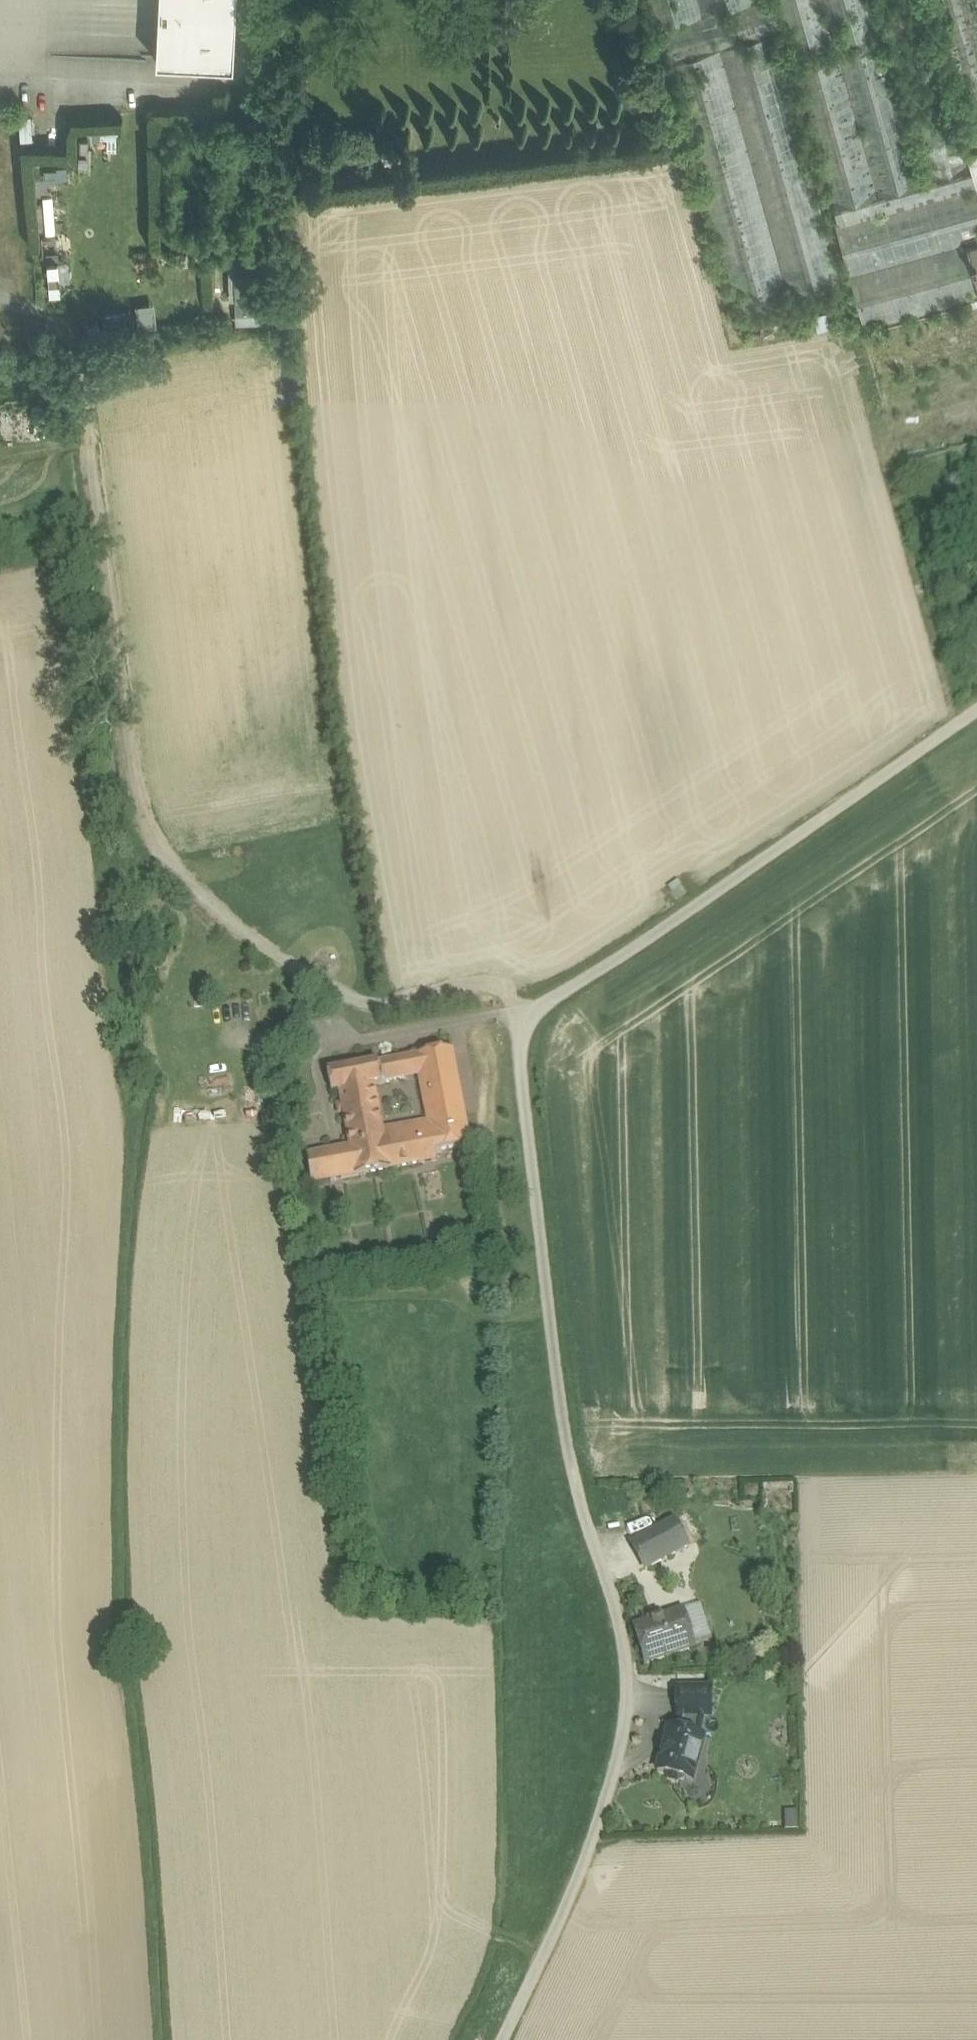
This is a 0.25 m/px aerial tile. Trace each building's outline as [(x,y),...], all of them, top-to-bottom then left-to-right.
[(157,61),(233,65),(237,0),(160,0),(157,61)] [(650,30),(658,28),(756,0),(641,0),(650,30)] [(658,28),(737,315),(843,285),(765,0),(758,0),(757,0),(756,0),(658,28)] [(790,63),(795,61),(863,322),(902,465),(976,445),(976,0),(773,0),(790,63)] [(48,200),(37,201),(40,237),(51,236),(48,200)] [(263,324),(263,301),(237,301),(236,324),(263,324)] [(152,305),(130,308),(134,331),(156,327),(152,305)] [(452,1048),(328,1072),(332,1093),(340,1092),(350,1147),(385,1140),(375,1085),(383,1084),(383,1083),(419,1076),(436,1161),(437,1161),(435,1151),(471,1145),(452,1048)] [(350,1147),(307,1155),(312,1184),(423,1163),(420,1151),(423,1150),(422,1145),(421,1145),(421,1143),(419,1144),(417,1134),(385,1140),(350,1147)] [(673,1521),(633,1544),(646,1569),(687,1546),(673,1521)] [(682,1611),(634,1627),(645,1662),(693,1646),(682,1611)] [(710,1689),(677,1689),(678,1717),(710,1717),(710,1689)] [(703,1717),(680,1717),(676,1731),(669,1729),(657,1772),(666,1774),(670,1780),(677,1782),(683,1778),(692,1781),(704,1738),(698,1737),(703,1717)]
